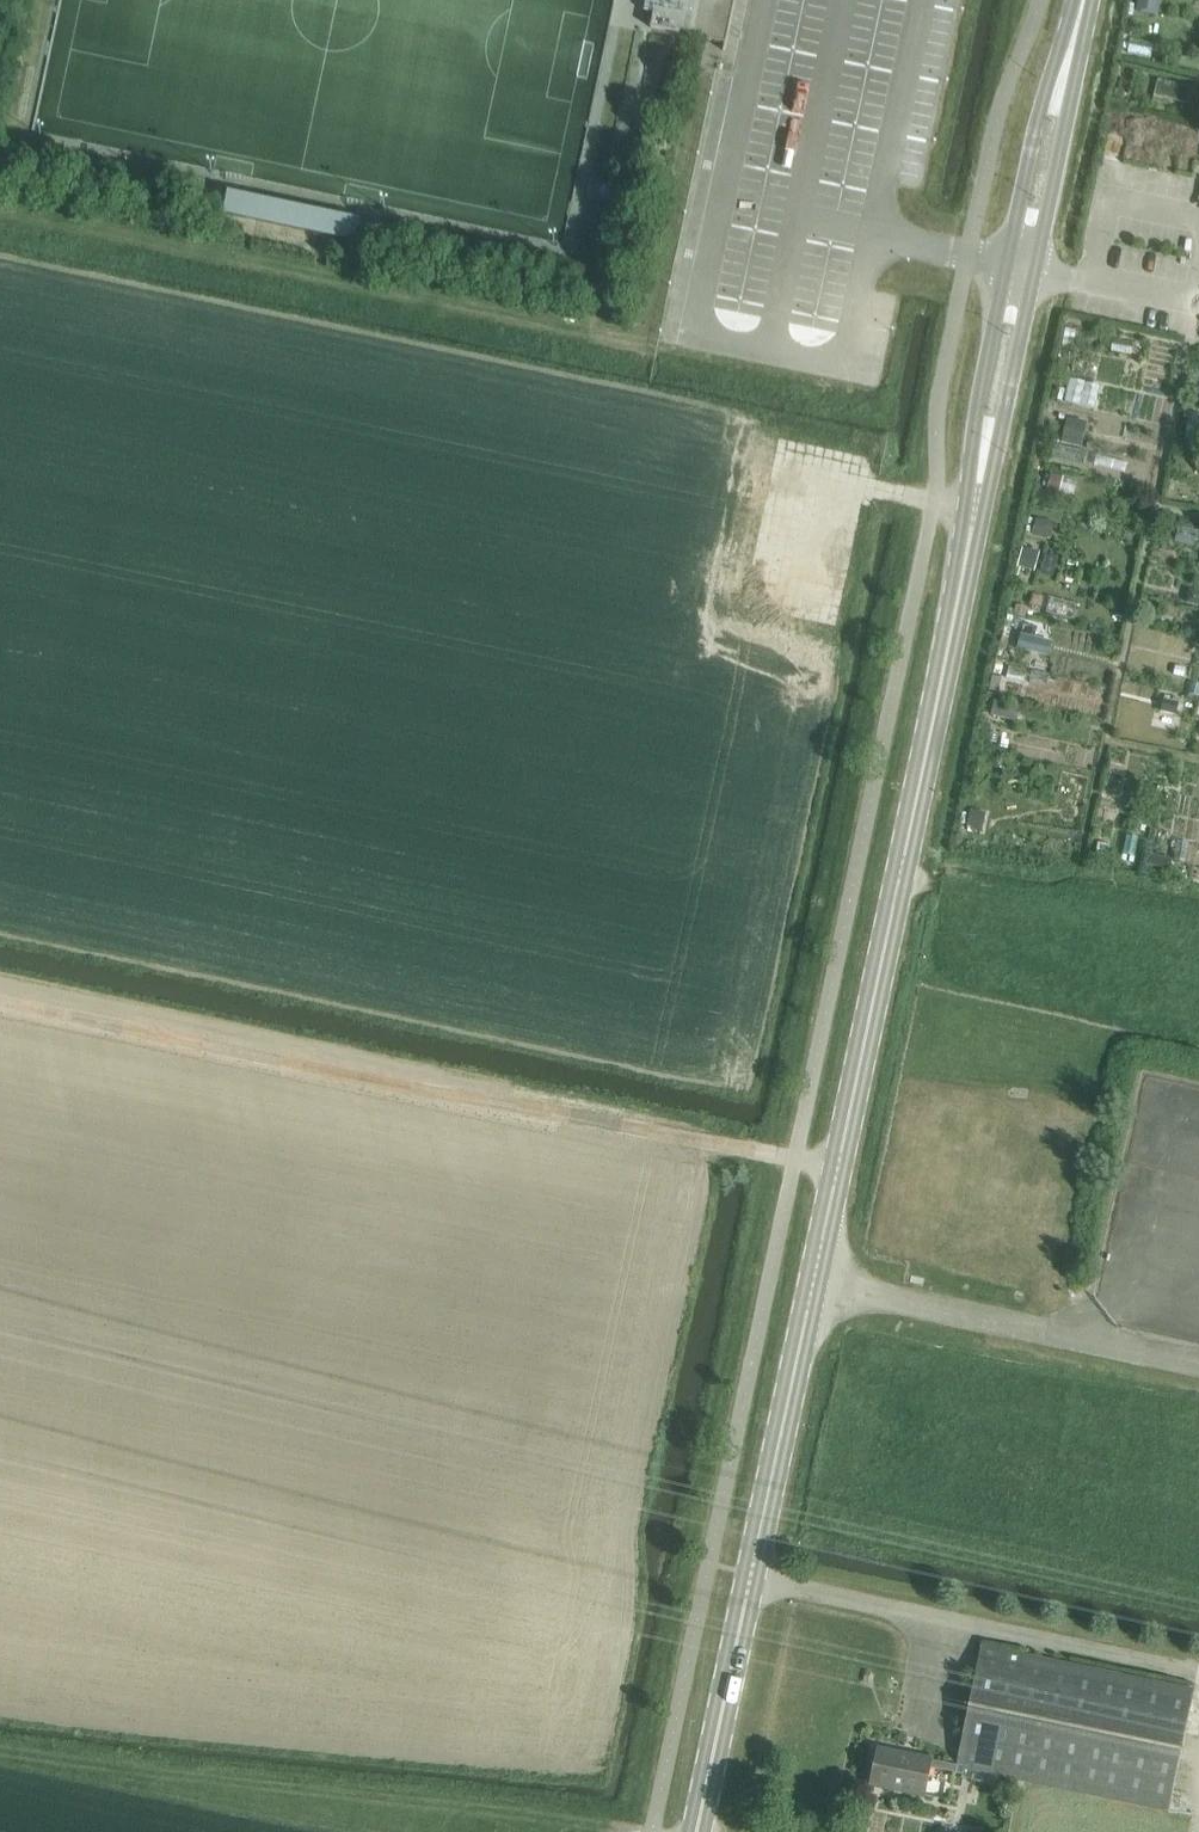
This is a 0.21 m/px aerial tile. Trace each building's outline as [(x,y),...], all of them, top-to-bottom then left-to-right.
[(688,37),(724,45),(723,52),(725,52),(735,0),(647,0),(646,9),(654,10),(651,29),(688,37)] [(715,110),(727,112),(730,93),(718,91),(715,110)] [(225,216),(356,243),(361,221),(230,193),(225,216)] [(1022,633),(1017,651),(1034,655),(1038,637),(1022,633)] [(870,1786),(925,1798),(931,1769),(955,1775),(955,1772),(982,1777),(1169,1814),(1193,1692),(980,1650),(957,1765),(933,1760),(878,1748),(870,1786)]
